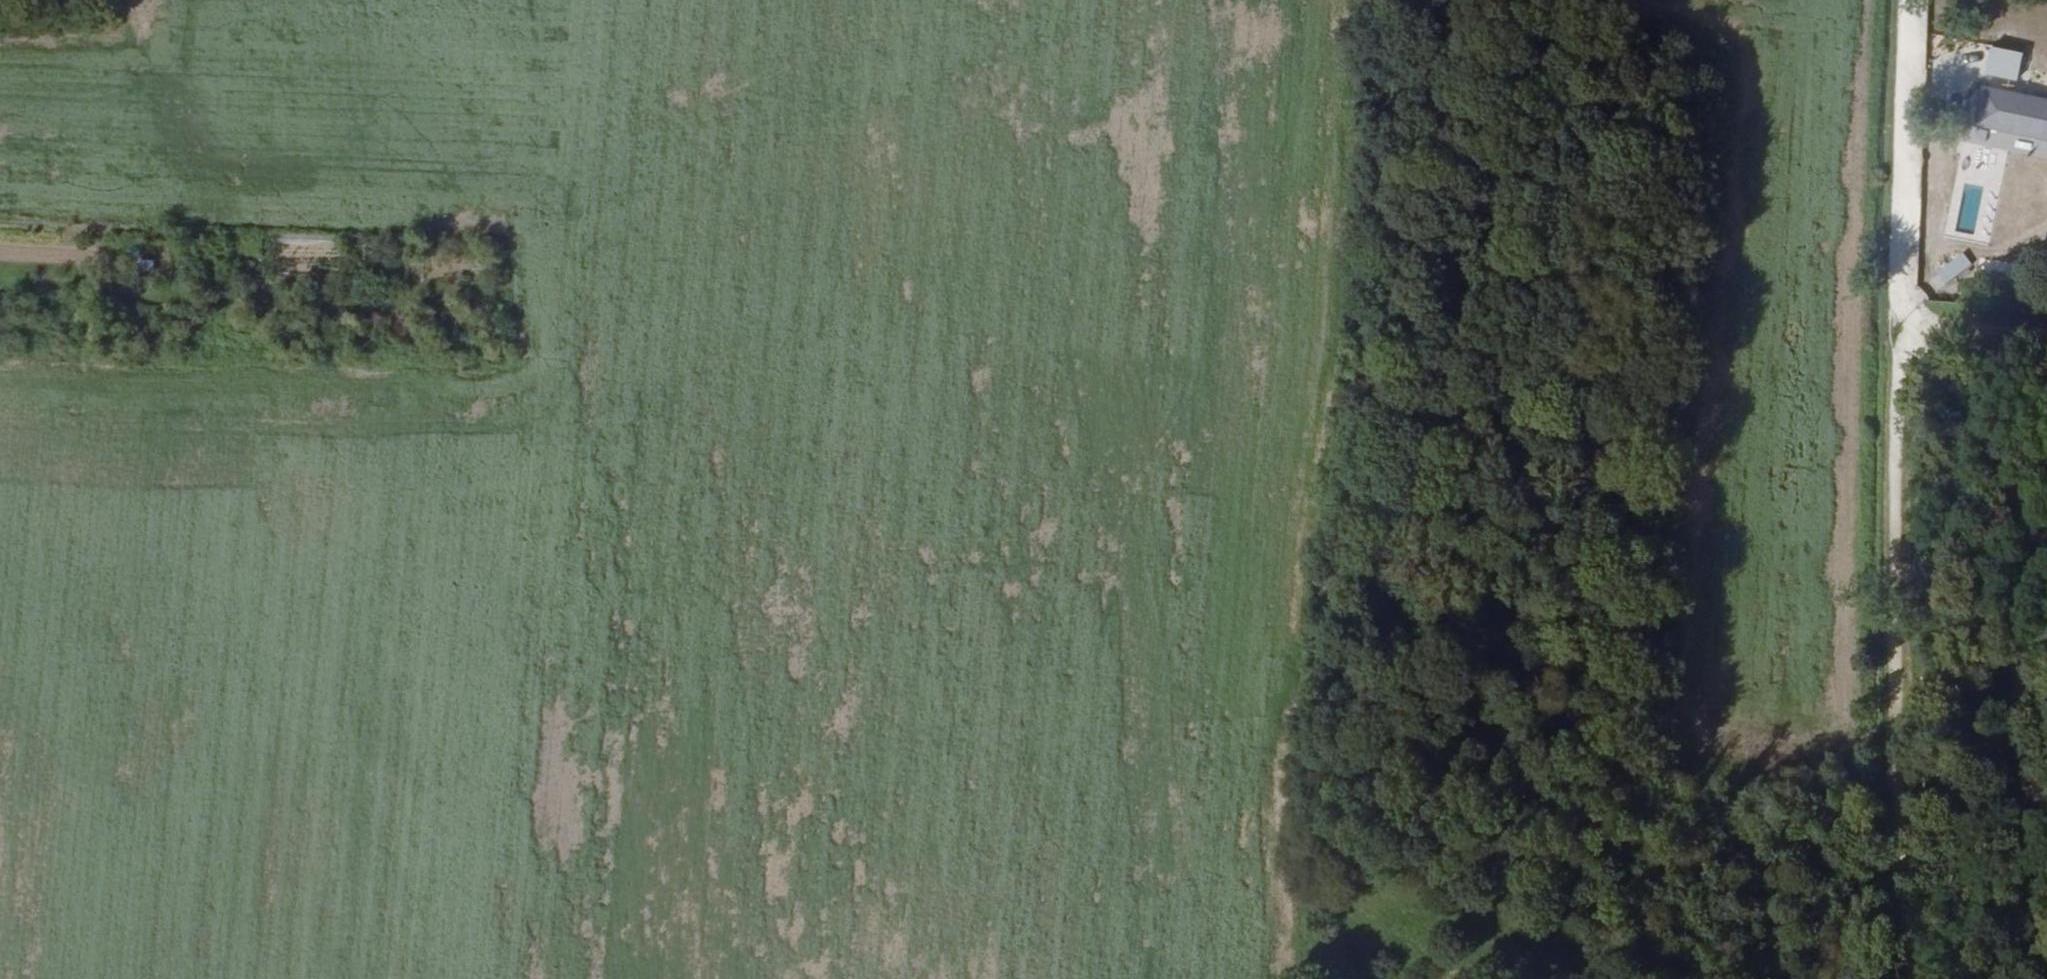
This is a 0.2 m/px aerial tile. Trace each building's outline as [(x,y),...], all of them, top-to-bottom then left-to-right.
[(1972,130),(2046,146),(2046,108),(1979,93),(1972,130)] [(1950,167),(1946,192),(1961,194),(1965,169),(1950,167)] [(1934,276),(1943,290),(1963,274),(1953,262),(1934,276)]
